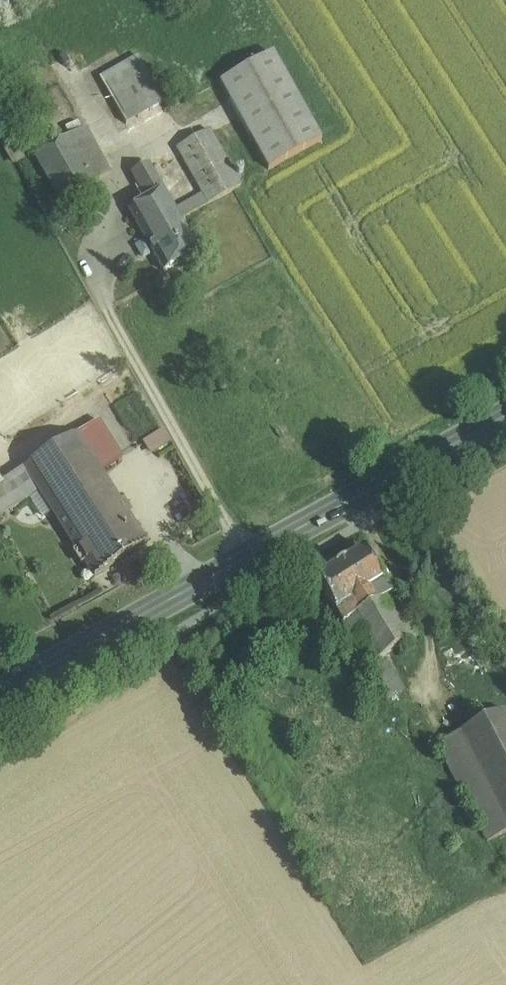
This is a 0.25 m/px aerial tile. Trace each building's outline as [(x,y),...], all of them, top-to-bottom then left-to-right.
[(320,141),(271,53),(218,83),(266,171),(320,141)] [(150,78),(136,54),(98,75),(112,100),(150,78)] [(150,78),(112,100),(125,124),(163,103),(150,78)] [(86,127),(35,154),(59,200),(110,173),(86,127)] [(240,185),(209,129),(176,147),(201,194),(206,203),(240,185)] [(161,190),(148,167),(133,176),(145,198),(161,190)] [(145,198),(126,209),(144,241),(179,222),(177,219),(172,209),(161,190),(145,198)] [(201,194),(172,209),(177,219),(206,203),(201,194)] [(179,222),(144,241),(159,270),(194,251),(179,222)] [(94,459),(112,446),(96,423),(78,434),(94,459)] [(150,454),(170,441),(164,431),(144,444),(150,454)] [(78,434),(24,468),(39,492),(49,506),(94,578),(147,545),(101,472),(94,459),(78,434)] [(112,446),(94,459),(101,472),(121,459),(112,446)] [(29,498),(39,492),(24,468),(0,483),(0,482),(0,517),(29,498)] [(49,506),(39,492),(29,498),(39,513),(49,506)] [(364,551),(315,580),(335,614),(336,614),(383,584),(384,584),(364,551)] [(383,584),(336,614),(369,668),(385,659),(418,638),(383,584)] [(385,659),(369,668),(390,701),(405,692),(385,659)] [(438,745),(487,842),(505,833),(505,715),(504,712),(438,745)]
